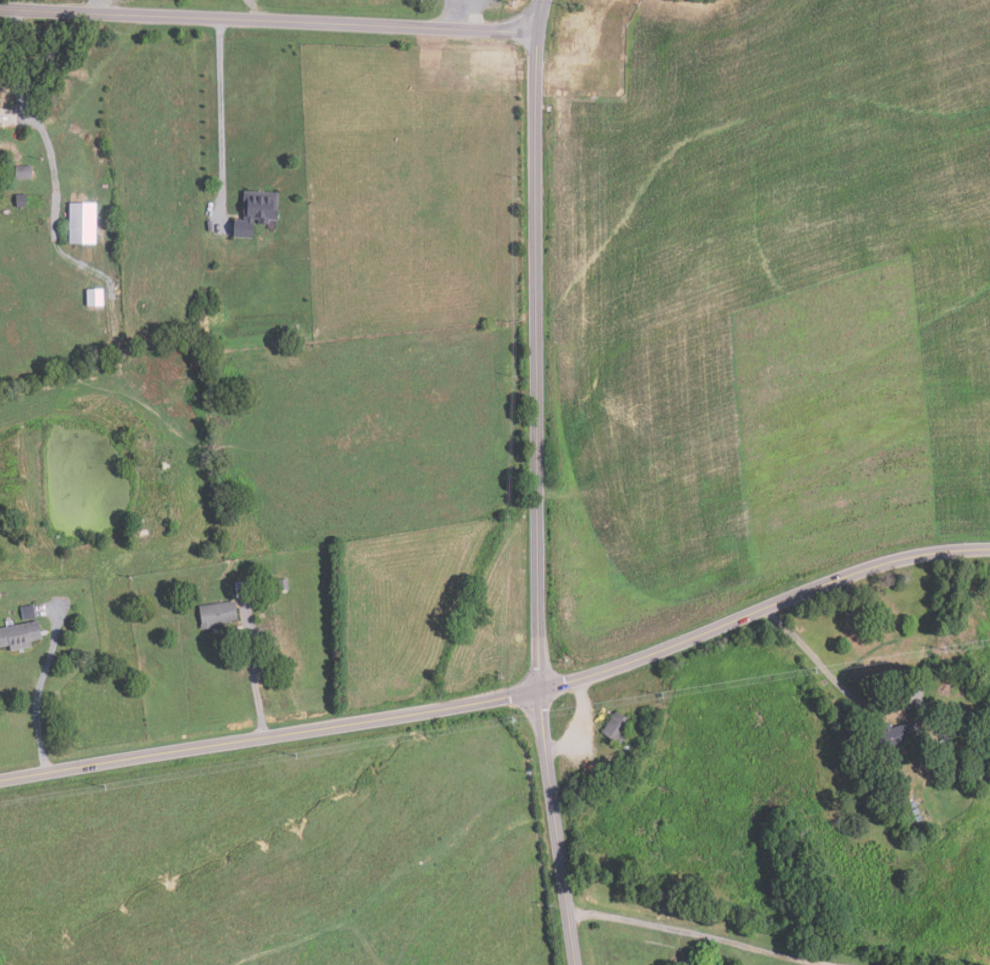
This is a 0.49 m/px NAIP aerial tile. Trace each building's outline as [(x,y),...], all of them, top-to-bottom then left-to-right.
[(18,180),(18,166),(34,166),(34,180),(18,180)] [(280,193),(279,210),(282,210),(281,221),(272,220),(272,226),(263,225),(263,221),(258,220),(257,239),(236,238),(236,220),(246,220),(247,192),(280,193)] [(29,207),(19,207),(18,195),(28,195),(29,207)] [(99,204),(98,246),(71,245),(72,203),(99,204)] [(105,288),(105,306),(89,306),(89,288),(105,288)] [(292,588),(282,590),(280,579),(290,578),(292,588)] [(238,598),(235,583),(248,580),(251,595),(238,598)] [(203,630),(199,606),(235,601),(238,619),(232,620),(232,622),(224,623),(225,626),(203,630)] [(38,617),(25,619),(22,606),(35,604),(38,617)] [(1,648),(0,644),(0,629),(42,621),(46,637),(34,640),(36,646),(15,651),(14,645),(1,648)] [(603,735),(625,746),(629,738),(623,735),(631,720),(616,712),(603,735)] [(880,749),(875,731),(881,729),(880,725),(888,722),(889,727),(915,720),(918,734),(908,736),(907,733),(901,734),(903,743),(880,749)] [(972,769),(971,758),(982,758),(983,769),(972,769)] [(692,954),(702,964),(680,964),(692,954)]
